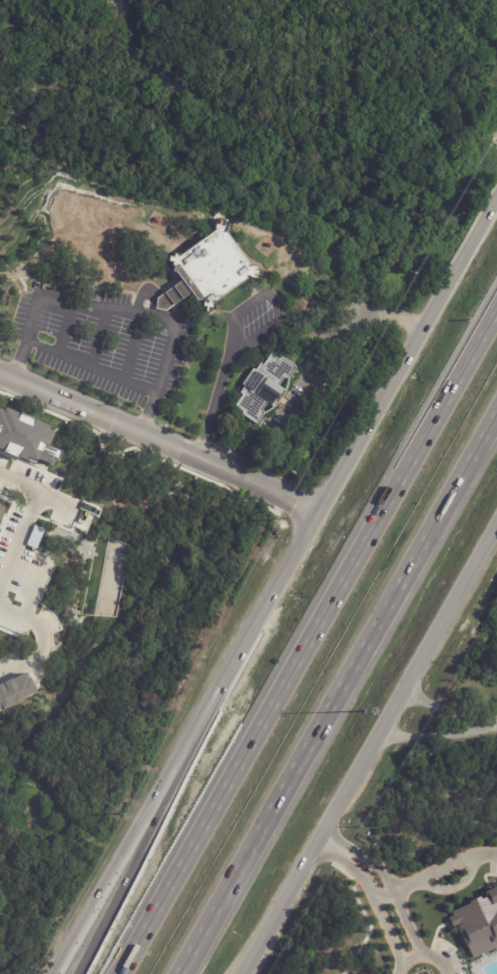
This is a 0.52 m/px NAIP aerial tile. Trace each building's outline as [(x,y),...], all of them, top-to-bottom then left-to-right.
[(250,283),(221,304),(221,310),(218,310),(217,315),(211,314),(212,309),(208,308),(209,304),(201,302),(195,295),(169,312),(158,310),(160,300),(186,282),(178,273),(179,267),(177,267),(178,264),(173,263),(174,258),(179,259),(179,255),(186,256),(220,232),(221,225),(224,226),(225,221),(230,221),(229,227),(233,228),(232,235),(257,268),(262,268),(262,271),(268,273),(267,278),(262,277),(261,281),(255,279),(250,283)] [(284,361),(293,367),(287,377),(286,385),(283,393),(282,395),(281,395),(276,402),(277,402),(274,406),(267,410),(262,413),(255,424),(236,412),(238,410),(229,404),(237,393),(234,391),(239,384),(236,382),(247,366),(250,368),(254,361),(257,363),(265,351),(274,357),(275,355),(284,361)] [(496,948),(496,888),(496,887),(483,892),(485,897),(450,910),(468,959),(496,948)]
